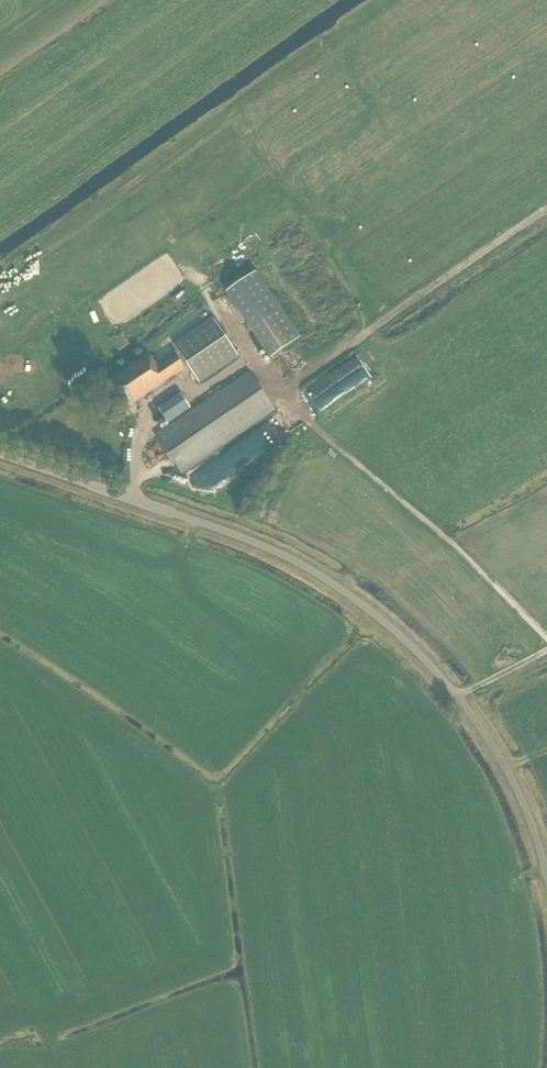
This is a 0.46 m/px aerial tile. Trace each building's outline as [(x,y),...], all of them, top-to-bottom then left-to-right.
[(226,292),(270,358),(299,338),(255,272),(226,292)] [(238,356),(212,318),(172,345),(199,383),(238,356)] [(109,382),(126,408),(185,368),(175,354),(159,366),(156,361),(154,362),(149,355),(109,382)] [(359,356),(302,389),(309,399),(355,373),(362,385),(372,378),(359,356)] [(182,473),(275,410),(249,372),(156,435),(182,473)] [(158,409),(168,423),(190,408),(180,394),(158,409)]
